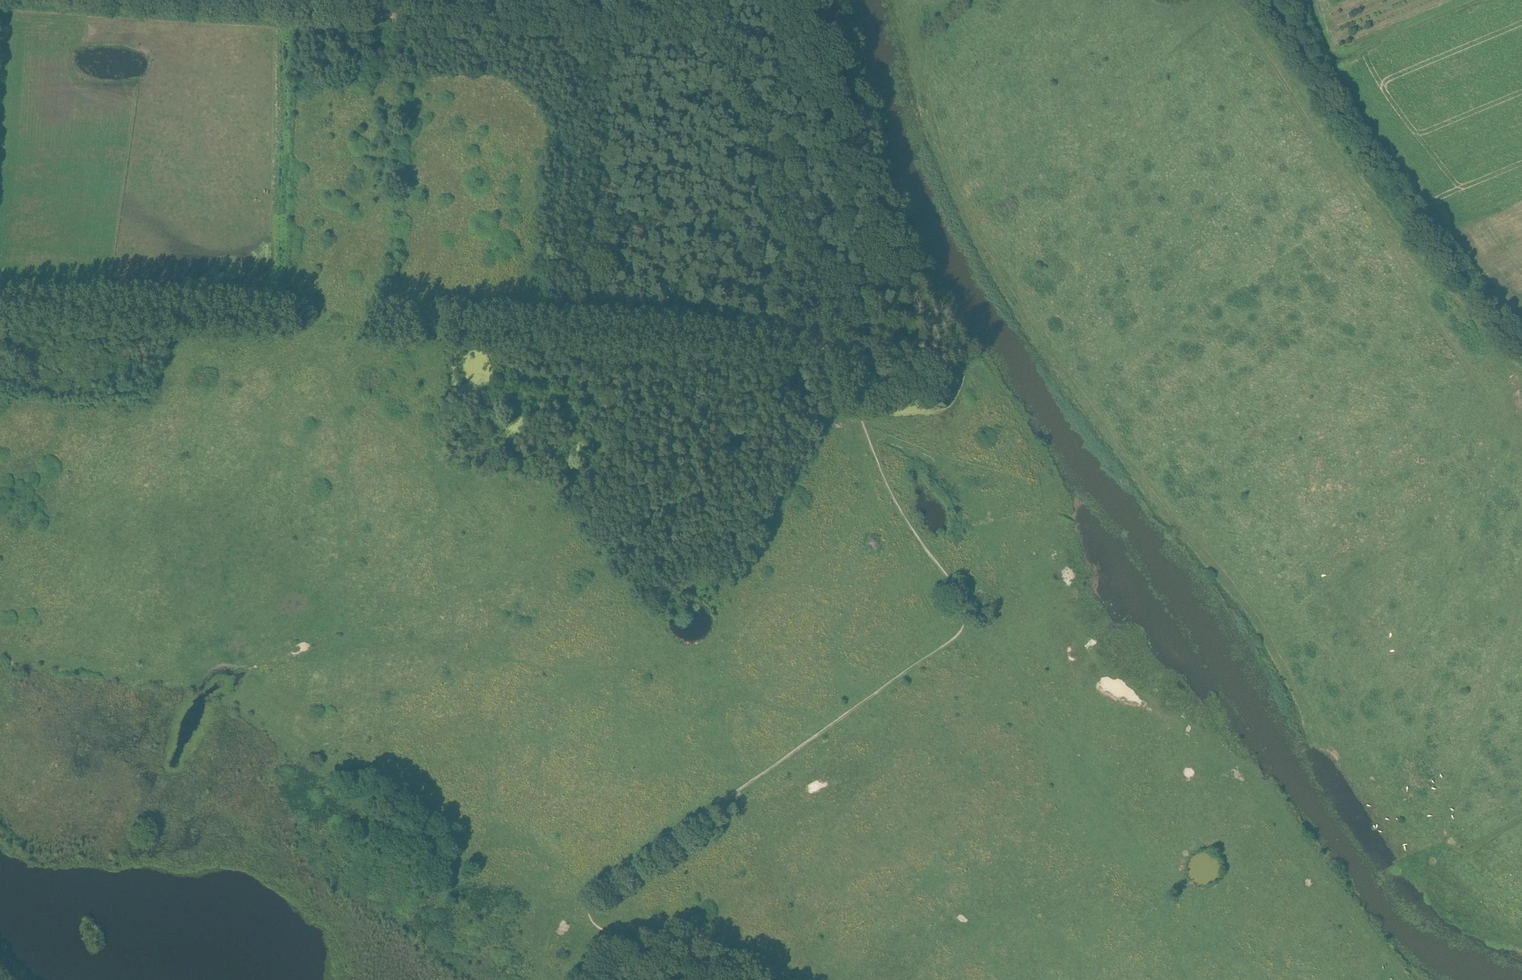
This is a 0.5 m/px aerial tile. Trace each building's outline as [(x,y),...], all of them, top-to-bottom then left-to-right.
[(365,782),(364,784),(373,789),(374,787),(374,781),(369,779),(365,782)]
